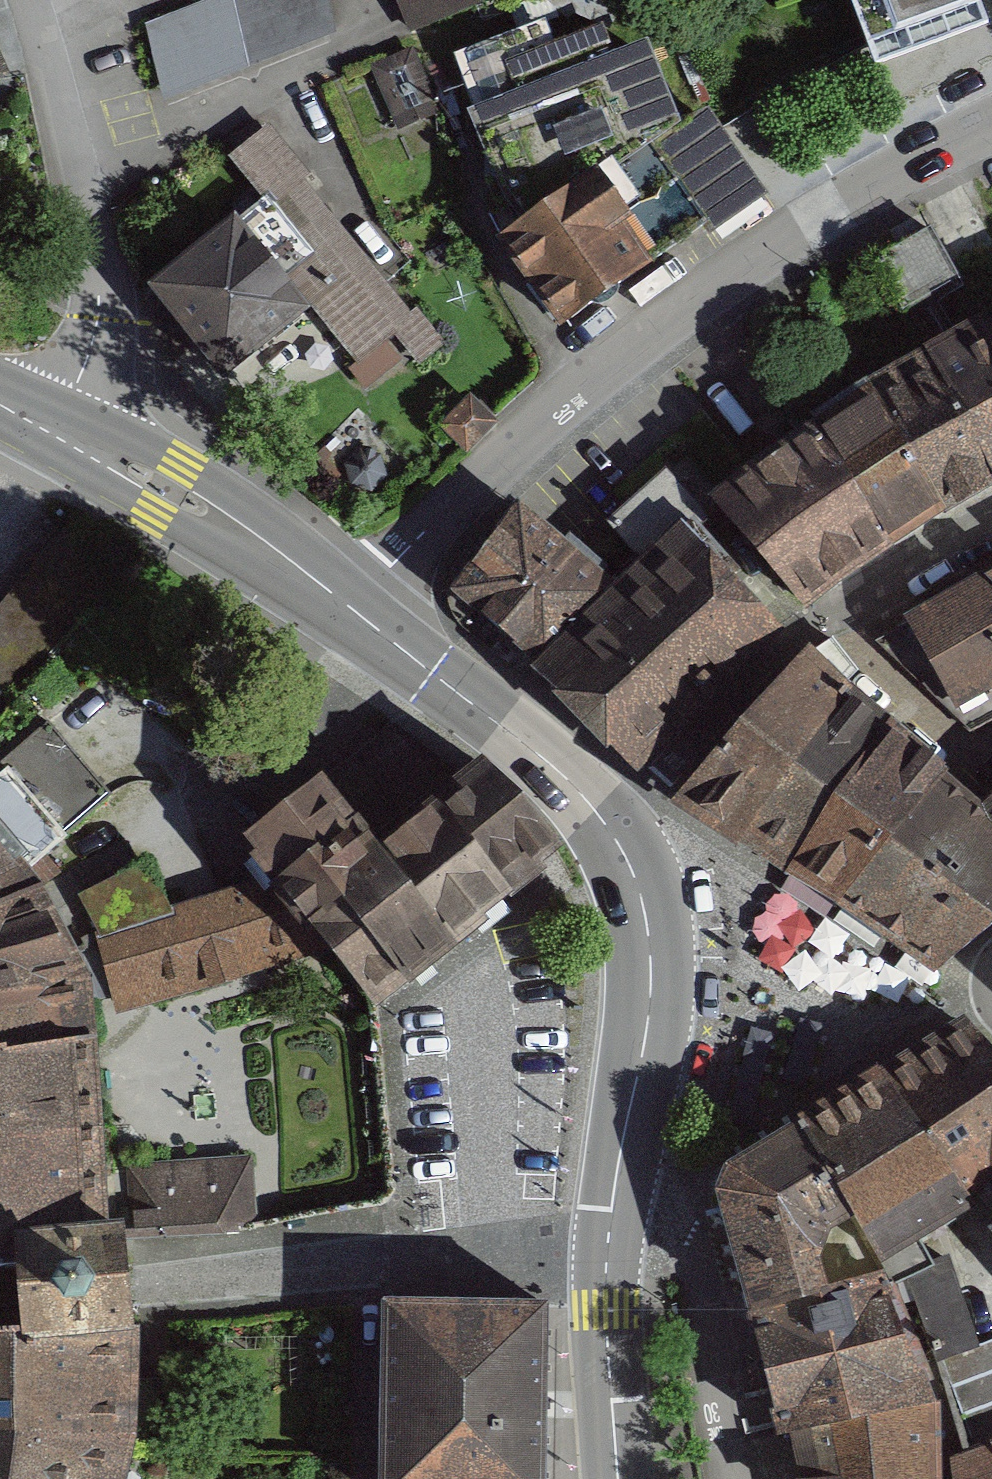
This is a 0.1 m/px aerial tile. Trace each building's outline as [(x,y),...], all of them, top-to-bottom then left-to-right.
[(145,28),(165,104),(335,35),(325,0),(219,0),(145,28)] [(404,33),(481,3),(480,0),(391,0),(404,33)] [(875,62),(987,21),(980,0),(852,0),(875,62)] [(613,69),(598,34),(498,73),(510,107),(478,120),(512,195),(532,225),(509,245),(562,321),(707,224),(712,229),(757,190),(706,118),(677,136),(642,58),(613,69)] [(414,49),(374,67),(398,122),(439,105),(414,49)] [(440,345),(263,126),(229,153),(407,372),(440,345)] [(240,221),(152,284),(218,375),(306,312),(240,221)] [(929,232),(876,262),(900,305),(954,275),(929,232)] [(981,321),(991,342),(991,316),(981,321)] [(981,321),(928,354),(991,471),(991,342),(981,321)] [(943,509),(991,479),(991,471),(928,354),(867,384),(943,509)] [(890,542),(943,509),(867,384),(813,417),(818,428),(890,542)] [(469,398),(443,425),(466,447),(492,419),(469,398)] [(754,471),(719,500),(805,602),(890,542),(818,428),(754,471)] [(609,595),(713,690),(774,626),(699,535),(710,523),(664,467),(610,521),(645,557),(609,595)] [(609,595),(518,516),(452,592),(543,671),(609,595)] [(980,583),(991,595),(991,576),(980,583)] [(875,642),(972,731),(991,720),(991,595),(980,583),(875,642)] [(609,595),(543,671),(638,766),(713,690),(609,595)] [(803,652),(681,794),(745,834),(847,697),(852,690),(845,683),(858,670),(832,638),(803,652)] [(942,776),(847,697),(745,834),(788,867),(843,898),(942,776)] [(45,721),(0,762),(0,764),(7,771),(63,835),(112,793),(45,721)] [(394,723),(320,783),(447,939),(560,850),(533,816),(519,798),(484,763),(465,779),(394,723)] [(32,890),(54,874),(40,854),(63,835),(7,771),(0,777),(0,854),(32,890)] [(942,776),(843,898),(938,970),(991,922),(991,830),(978,810),(942,776)] [(320,783),(251,842),(273,884),(322,954),(361,1003),(401,973),(408,981),(453,947),(447,939),(320,783)] [(978,810),(991,830),(991,794),(978,810)] [(32,890),(0,854),(0,903),(32,890)] [(100,945),(174,922),(171,914),(149,869),(80,901),(100,945)] [(174,922),(100,945),(69,955),(77,969),(81,1006),(112,997),(116,1014),(322,954),(273,884),(171,914),(174,922)] [(69,955),(32,890),(0,903),(0,976),(69,955)] [(69,955),(0,976),(0,1055),(5,1054),(5,1060),(84,1050),(81,1006),(77,969),(69,955)] [(881,1076),(970,1208),(984,1231),(991,1227),(991,1226),(991,1055),(966,1025),(881,1076)] [(84,1050),(5,1060),(5,1054),(0,1055),(0,1271),(23,1269),(21,1235),(98,1230),(84,1050)] [(881,1076),(805,1122),(886,1271),(892,1284),(905,1280),(930,1265),(919,1241),(970,1208),(881,1076)] [(805,1122),(730,1167),(719,1196),(749,1309),(879,1275),(886,1271),(805,1122)] [(243,1160),(137,1168),(142,1229),(248,1221),(243,1160)] [(121,1228),(98,1230),(21,1235),(23,1269),(25,1296),(27,1325),(28,1335),(128,1328),(126,1288),(121,1228)] [(905,1280),(965,1453),(991,1442),(991,1339),(975,1344),(947,1259),(930,1265),(905,1280)] [(879,1275),(749,1309),(781,1434),(796,1430),(930,1403),(879,1275)] [(387,1303),(381,1478),(542,1478),(545,1305),(387,1303)] [(0,1327),(0,1437),(23,1440),(28,1452),(121,1459),(128,1328),(28,1335),(27,1325),(0,1327)] [(796,1430),(810,1478),(929,1478),(930,1403),(796,1430)] [(0,1437),(0,1478),(117,1478),(121,1459),(28,1452),(23,1440),(0,1437)] [(952,1459),(955,1478),(991,1478),(991,1442),(965,1453),(952,1459)]
